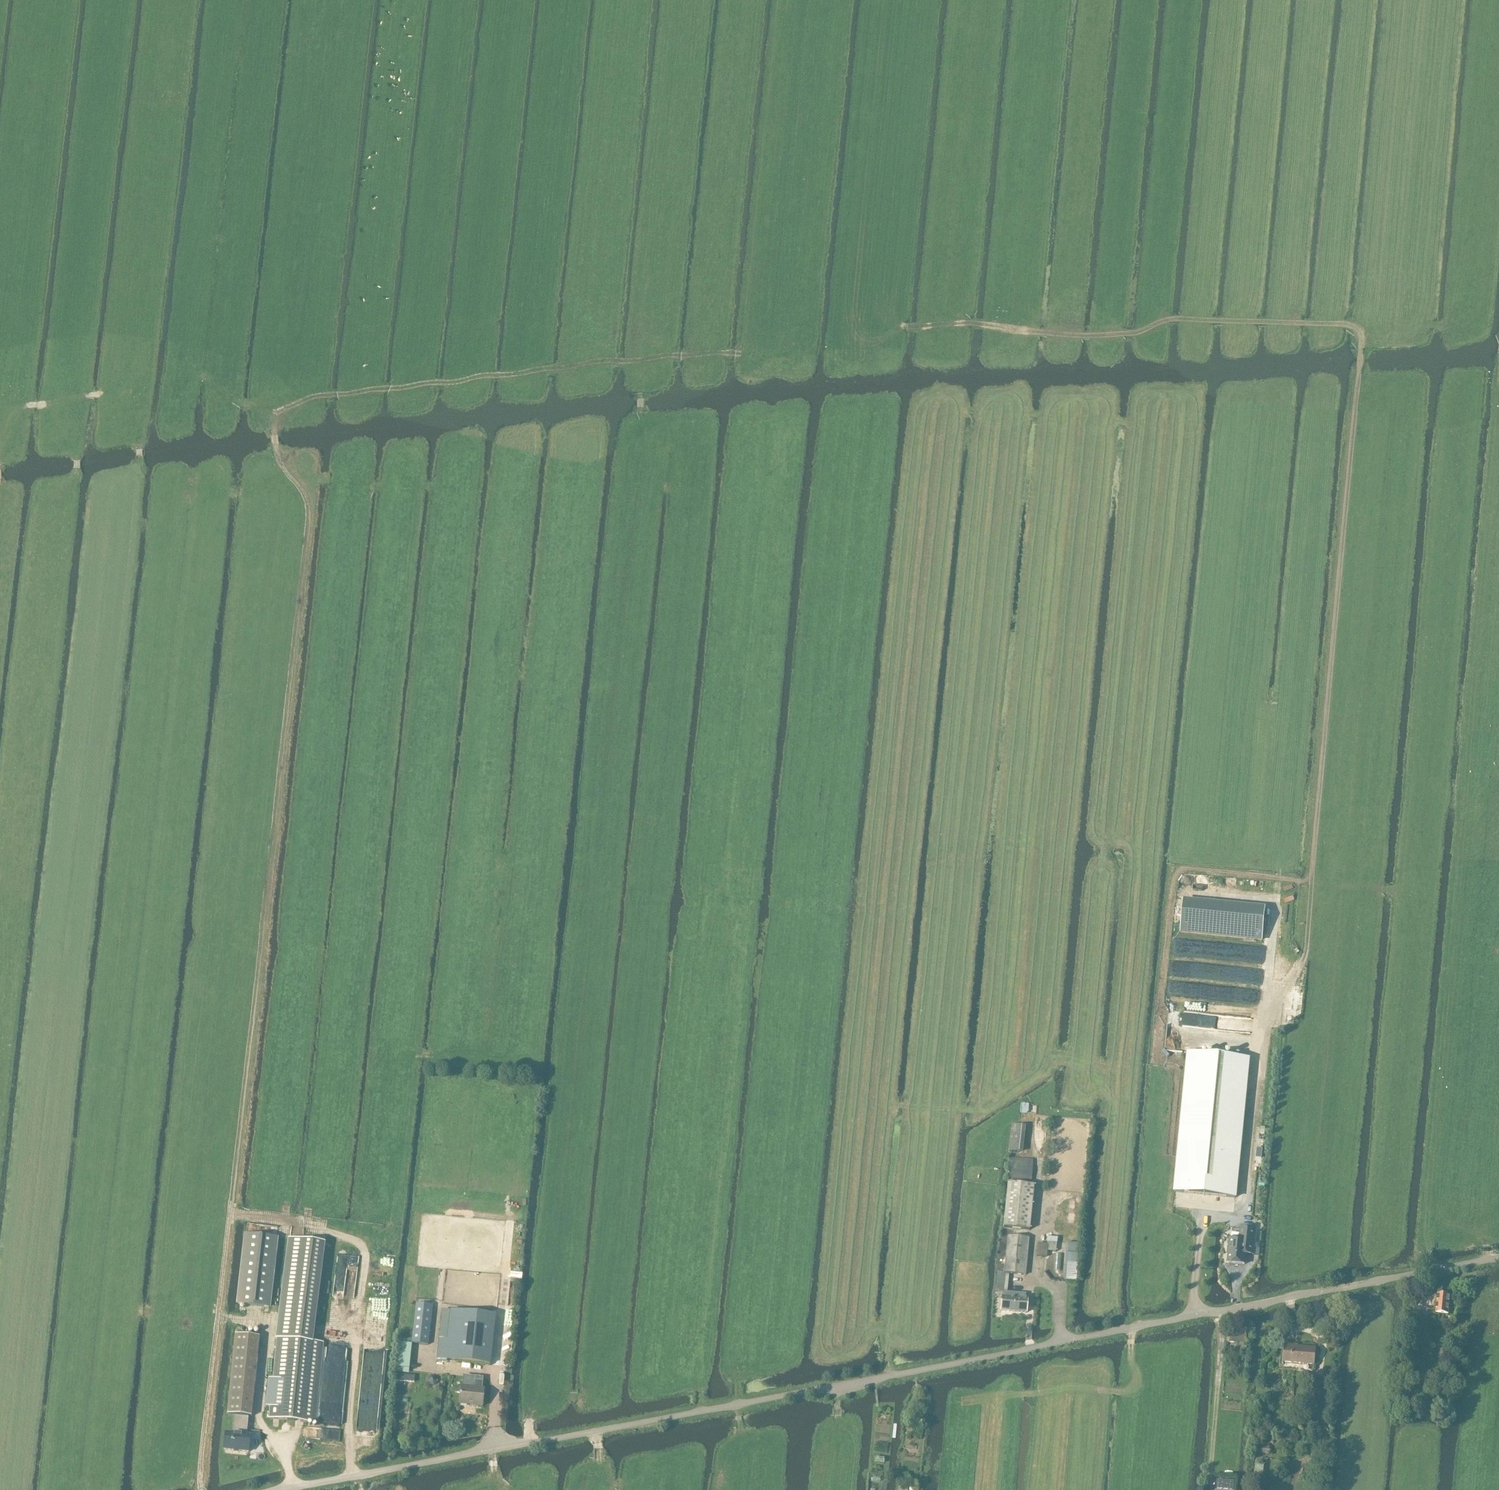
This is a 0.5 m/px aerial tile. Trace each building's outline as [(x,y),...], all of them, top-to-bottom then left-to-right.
[(1184,900),(1181,932),(1262,940),(1265,908),(1184,900)] [(1211,1012),(1209,1040),(1237,1042),(1240,1014),(1211,1012)] [(1189,1053),(1175,1192),(1226,1197),(1240,1058),(1189,1053)] [(1020,1113),(1025,1114),(1028,1111),(1029,1105),(1021,1104),(1020,1113)] [(1010,1158),(1009,1181),(1031,1182),(1033,1160),(1010,1158)] [(1008,1183),(1003,1227),(1029,1230),(1033,1186),(1008,1183)] [(1082,1222),(1082,1219),(1081,1216),(1079,1214),(1078,1212),(1076,1210),(1073,1209),(1070,1208),(1067,1208),(1062,1209),(1060,1210),(1058,1212),(1056,1215),(1055,1217),(1054,1220),(1054,1222),(1054,1225),(1055,1227),(1056,1230),(1058,1232),(1060,1234),(1063,1235),(1066,1236),(1069,1236),(1071,1236),(1074,1235),(1076,1234),(1078,1232),(1080,1230),(1081,1227),(1082,1225),(1082,1222)] [(1228,1247),(1227,1254),(1229,1255),(1229,1263),(1245,1265),(1246,1250),(1254,1250),(1256,1230),(1241,1228),(1240,1240),(1231,1239),(1230,1248),(1228,1247)] [(279,1237),(247,1234),(244,1233),(236,1305),(271,1309),(279,1237)] [(1028,1238),(1008,1236),(1004,1272),(997,1272),(996,1290),(993,1290),(992,1296),(1002,1297),(1001,1311),(1026,1313),(1027,1299),(1025,1299),(1026,1294),(1007,1292),(1008,1274),(1025,1275),(1028,1238)] [(1047,1245),(1046,1251),(1047,1251),(1056,1252),(1057,1237),(1047,1237),(1047,1245)] [(268,1378),(265,1406),(270,1407),(269,1418),(315,1423),(323,1343),(313,1342),(325,1243),(288,1238),(276,1338),(277,1338),(273,1379),(268,1378)] [(1068,1244),(1066,1281),(1076,1281),(1078,1245),(1078,1241),(1068,1240),(1068,1244)] [(1450,1296),(1438,1295),(1436,1314),(1448,1315),(1450,1296)] [(411,1343),(427,1345),(431,1305),(415,1304),(411,1343)] [(453,1361),(490,1365),(495,1315),(450,1310),(447,1339),(438,1338),(436,1358),(453,1359),(453,1361)] [(1428,1320),(1415,1319),(1413,1337),(1426,1339),(1428,1320)] [(235,1334),(227,1414),(251,1416),(259,1337),(235,1334)] [(1247,1335),(1230,1334),(1229,1342),(1246,1344),(1247,1335)] [(1285,1345),(1283,1362),(1314,1365),(1315,1349),(1294,1347),(1294,1345),(1285,1345)] [(461,1387),(459,1404),(482,1406),(484,1389),(481,1389),(482,1382),(482,1377),(476,1376),(475,1381),(474,1381),(474,1388),(461,1387)] [(245,1429),(233,1428),(232,1428),(231,1433),(226,1432),(224,1450),(248,1452),(250,1435),(244,1434),(245,1429)] [(1263,1446),(1262,1454),(1269,1455),(1270,1446),(1263,1446)] [(1255,1471),(1254,1480),(1262,1481),(1263,1472),(1264,1466),(1256,1465),(1255,1471)] [(1217,1489),(1228,1489),(1234,1489),(1234,1481),(1217,1480),(1217,1489)]
